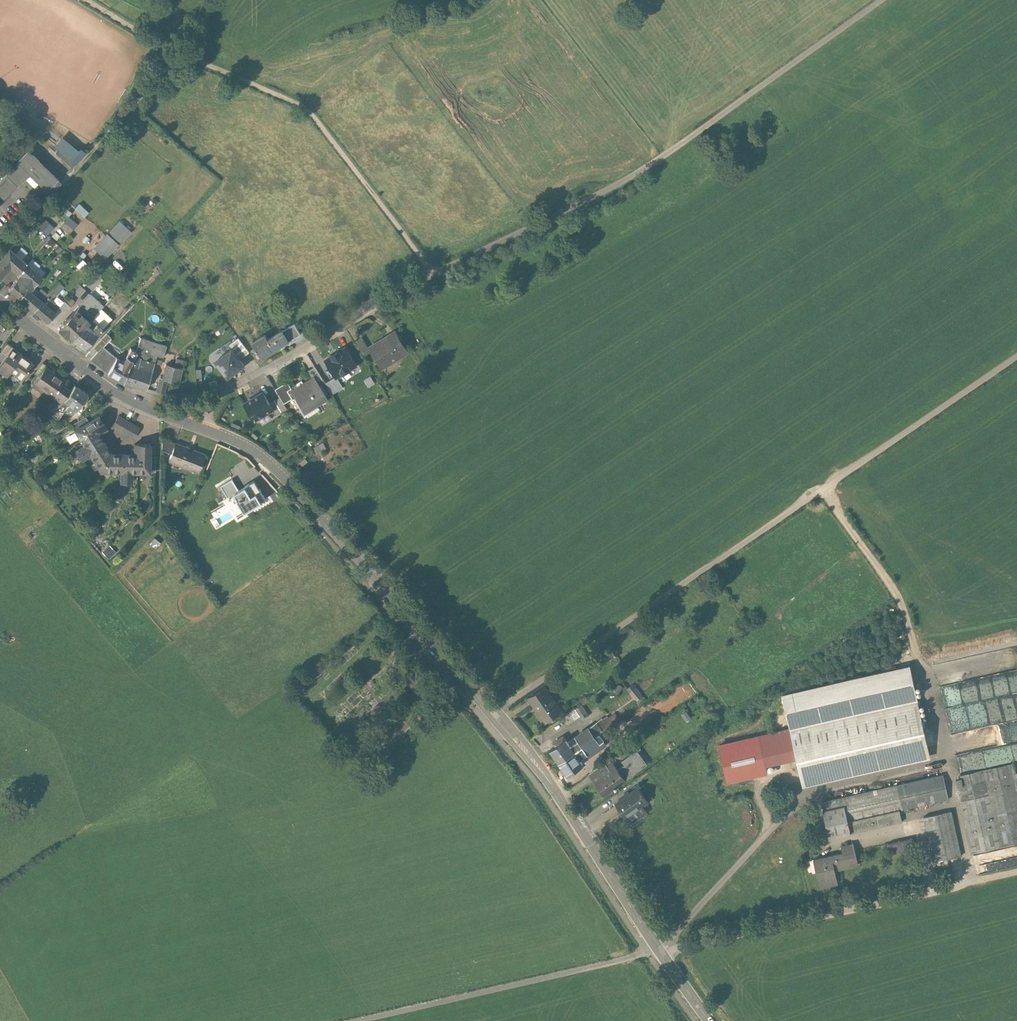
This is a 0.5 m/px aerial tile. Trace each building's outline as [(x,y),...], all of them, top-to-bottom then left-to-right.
[(77,152),(62,139),(55,147),(60,151),(57,155),(73,169),(86,155),(80,149),(77,152)] [(28,150),(0,178),(0,203),(29,173),(46,190),(57,179),(28,150)] [(61,183),(57,179),(46,190),(51,194),(61,183)] [(41,216),(34,223),(47,234),(53,227),(41,216)] [(120,221),(94,248),(105,258),(131,232),(120,221)] [(64,222),(60,226),(69,233),(73,229),(64,222)] [(10,267),(21,275),(30,265),(9,248),(0,259),(0,279),(10,267)] [(9,290),(20,299),(28,289),(31,291),(42,276),(30,265),(21,275),(9,290)] [(48,295),(43,301),(56,312),(60,307),(51,299),(56,296),(64,287),(59,283),(48,295)] [(20,299),(34,311),(43,301),(36,295),(31,291),(28,289),(20,299)] [(41,289),(36,295),(43,301),(48,295),(41,289)] [(80,305),(76,305),(60,324),(58,330),(67,337),(68,336),(73,340),(101,310),(104,306),(91,294),(80,305)] [(56,312),(49,319),(54,324),(74,302),(69,297),(60,307),(56,312)] [(43,301),(34,311),(47,322),(49,319),(56,312),(43,301)] [(101,310),(73,340),(85,348),(112,320),(101,310)] [(283,330),(288,339),(300,333),(295,323),(283,330)] [(267,337),(274,349),(289,340),(288,339),(283,330),(282,329),(267,337)] [(396,330),(369,346),(371,350),(382,368),(409,351),(396,330)] [(252,340),(262,356),(274,349),(267,337),(265,333),(252,340)] [(93,348),(98,352),(103,347),(111,338),(107,334),(93,348)] [(371,350),(369,346),(363,337),(355,342),(363,355),(371,350)] [(229,344),(231,347),(239,358),(248,352),(238,338),(229,344)] [(137,353),(123,382),(146,389),(157,355),(163,357),(167,347),(141,339),(138,349),(137,353)] [(7,343),(0,352),(0,353),(0,365),(11,349),(12,347),(7,343)] [(346,346),(326,358),(337,376),(356,364),(346,346)] [(91,360),(108,374),(117,359),(103,347),(98,352),(91,360)] [(239,358),(231,347),(214,360),(226,376),(243,364),(239,358)] [(11,349),(0,365),(0,369),(20,382),(27,371),(32,364),(24,358),(11,349)] [(123,362),(117,359),(108,374),(123,382),(137,353),(130,350),(123,362)] [(177,359),(175,367),(182,369),(184,361),(177,359)] [(166,365),(163,379),(168,381),(179,383),(182,369),(175,367),(166,365)] [(55,373),(47,367),(33,386),(42,392),(44,391),(56,399),(62,403),(64,400),(73,386),(55,373)] [(312,376),(316,382),(322,379),(315,367),(309,371),(312,376)] [(312,376),(292,389),(306,410),(326,398),(316,382),(312,376)] [(160,379),(156,392),(164,394),(168,381),(163,379),(160,379)] [(332,379),(325,383),(332,394),(338,391),(332,379)] [(287,382),(276,389),(280,396),(284,403),(292,398),(287,390),(291,387),(287,382)] [(74,385),(73,386),(64,400),(70,404),(66,410),(73,415),(88,394),(82,390),(74,385)] [(263,391),(245,402),(254,419),(273,408),(270,402),(263,391)] [(280,396),(270,402),(273,408),(277,414),(288,408),(286,405),(284,403),(280,396)] [(47,413),(62,403),(56,399),(42,409),(47,413)] [(64,400),(62,403),(47,413),(58,420),(66,410),(70,404),(64,400)] [(108,430),(99,415),(87,422),(76,429),(74,430),(84,446),(76,451),(82,460),(91,455),(102,472),(121,472),(121,482),(134,482),(134,474),(150,474),(150,473),(150,458),(151,444),(134,444),(134,454),(111,454),(99,435),(108,430)] [(140,427),(119,415),(113,426),(117,428),(115,432),(128,440),(130,436),(134,439),(140,427)] [(76,429),(87,422),(85,418),(73,425),(76,429)] [(172,454),(176,443),(163,438),(163,450),(172,454)] [(172,454),(170,461),(199,472),(206,454),(176,443),(172,454)] [(235,486),(225,493),(233,505),(246,497),(259,488),(251,475),(235,486)] [(225,493),(235,486),(231,480),(221,487),(225,493)] [(264,496),(259,488),(246,497),(251,504),(264,496)] [(796,758),(801,781),(929,752),(910,666),(782,694),(790,729),(719,744),(727,780),(767,772),(766,765),(796,758)] [(626,687),(635,700),(643,695),(634,682),(626,687)] [(545,688),(529,699),(534,706),(536,705),(539,709),(535,711),(543,723),(561,711),(545,688)] [(627,693),(615,704),(619,708),(631,697),(627,693)] [(954,730),(1012,721),(1009,700),(953,708),(953,707),(950,707),(954,730)] [(581,703),(569,711),(575,719),(586,711),(581,703)] [(582,746),(607,728),(608,727),(602,718),(576,737),(579,741),(582,746)] [(612,736),(607,728),(582,746),(585,750),(587,754),(601,745),(601,744),(612,736)] [(559,761),(582,746),(579,741),(571,747),(565,739),(551,749),(559,761)] [(585,750),(582,746),(559,761),(568,774),(583,764),(577,756),(585,750)] [(609,767),(593,779),(595,782),(596,781),(605,794),(616,787),(617,788),(619,787),(618,785),(646,765),(636,751),(623,760),(626,764),(619,769),(613,760),(607,765),(609,767)] [(589,773),(593,779),(609,767),(607,765),(605,762),(589,773)] [(961,774),(963,784),(958,785),(967,827),(963,828),(967,847),(972,846),(973,852),(1016,843),(1016,772),(1014,762),(961,774)] [(902,821),(899,810),(948,799),(943,775),(823,802),(824,810),(823,810),(829,837),(902,821)] [(622,799),(616,803),(631,824),(647,812),(642,806),(649,801),(648,800),(653,797),(647,789),(643,793),(638,787),(630,793),(628,789),(620,795),(622,799)] [(961,855),(951,809),(923,815),(934,861),(961,855)] [(844,853),(854,850),(853,844),(842,847),(844,853)] [(844,853),(814,859),(820,886),(837,883),(834,869),(858,864),(854,850),(844,853)]
